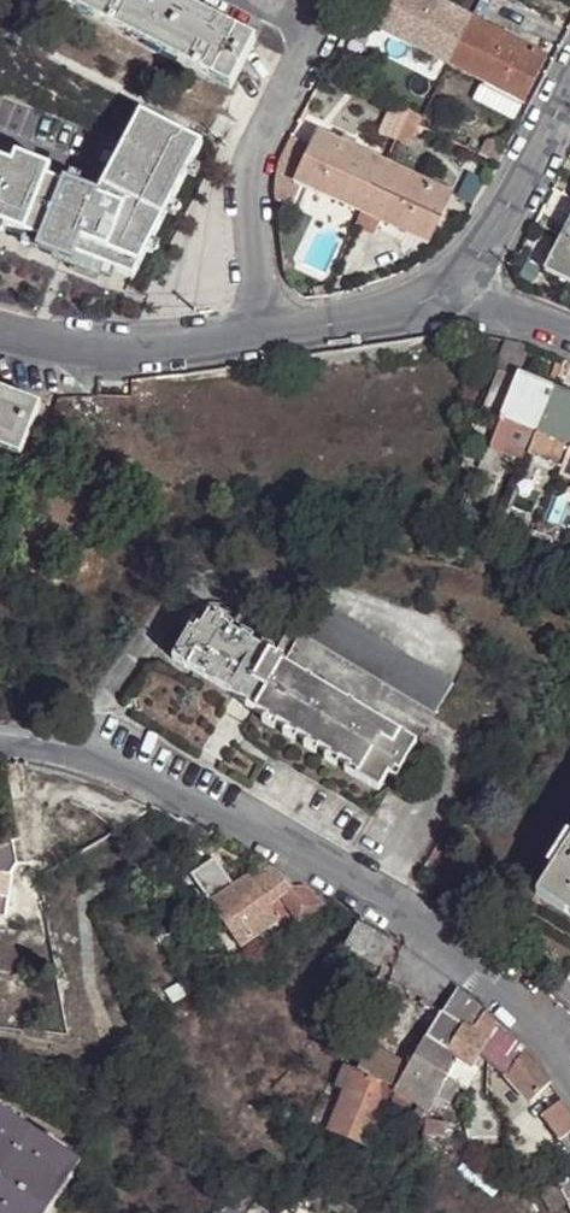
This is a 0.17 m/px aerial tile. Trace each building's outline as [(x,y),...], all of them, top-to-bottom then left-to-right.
[(234,91),(257,43),(197,13),(171,0),(53,0),(234,91)] [(374,26),(524,103),(548,56),(541,53),(523,45),(520,43),(506,37),(472,19),(435,0),(387,0),(374,26)] [(531,29),(516,22),(509,37),(520,43),(523,45),(531,29)] [(379,119),(395,127),(406,104),(391,96),(379,119)] [(406,104),(395,127),(390,135),(403,142),(417,110),(406,104)] [(0,161),(0,241),(77,272),(82,258),(142,282),(213,149),(151,117),(106,203),(0,161)] [(315,147),(298,181),(301,183),(366,215),(360,226),(380,235),(386,224),(430,244),(453,196),(320,135),(315,147)] [(301,183),(298,181),(315,147),(309,144),(295,137),(280,168),(278,192),(277,199),(290,205),(301,183)] [(564,241),(548,273),(569,284),(569,244),(564,241)] [(518,380),(520,377),(527,362),(508,354),(500,373),(518,380)] [(484,412),(502,422),(518,380),(500,373),(484,412)] [(522,468),(554,391),(520,377),(518,380),(502,422),(490,454),(510,463),(522,468)] [(554,391),(522,468),(556,481),(569,448),(569,398),(554,391)] [(0,394),(0,453),(22,461),(43,410),(0,394)] [(556,481),(569,487),(569,448),(556,481)] [(510,463),(490,454),(481,473),(501,482),(510,463)] [(537,527),(524,558),(545,561),(554,540),(550,537),(551,533),(537,527)] [(325,604),(306,635),(439,716),(457,687),(325,604)] [(359,775),(356,780),(378,794),(393,771),(402,778),(420,748),(288,666),(290,663),(226,624),(228,620),(214,613),(200,634),(191,631),(175,657),(258,710),(256,713),(359,775)] [(552,871),(569,842),(569,837),(566,834),(546,866),(552,871)] [(552,871),(537,895),(569,917),(569,842),(552,871)] [(16,844),(0,852),(0,876),(11,877),(17,867),(16,844)] [(192,877),(211,904),(237,888),(217,860),(192,877)] [(0,876),(0,900),(7,900),(11,877),(0,876)] [(271,908),(285,899),(298,891),(286,876),(261,893),(271,908)] [(280,921),(271,908),(261,893),(250,879),(237,888),(211,904),(242,947),(280,921)] [(293,907),(305,922),(332,902),(304,886),(298,891),(285,899),(293,907)] [(392,941),(360,920),(345,948),(380,968),(392,941)] [(481,1008),(457,990),(441,1011),(427,1039),(448,1053),(465,1026),(490,1043),(480,1057),(482,1058),(492,1066),(528,1102),(550,1084),(529,1050),(499,1028),(481,1008)] [(473,1069),(482,1058),(480,1057),(490,1043),(465,1026),(448,1053),(473,1069)] [(448,1053),(427,1039),(410,1068),(397,1090),(414,1099),(422,1103),(432,1108),(434,1103),(448,1082),(457,1089),(464,1095),(477,1071),(473,1069),(448,1053)] [(397,1090),(410,1068),(370,1045),(358,1069),(391,1086),(397,1090)] [(358,1069),(355,1066),(331,1129),(367,1144),(375,1123),(385,1101),(391,1086),(358,1069)] [(448,1082),(434,1103),(446,1108),(457,1089),(448,1082)] [(414,1099),(397,1090),(392,1099),(409,1109),(414,1099)] [(397,1107),(385,1101),(375,1123),(390,1130),(397,1107)] [(432,1108),(422,1103),(412,1121),(427,1129),(430,1120),(432,1108)] [(562,1104),(544,1117),(565,1140),(569,1136),(569,1113),(562,1104)] [(56,1199),(80,1162),(0,1110),(0,1212),(47,1212),(56,1199)] [(430,1120),(427,1129),(424,1155),(444,1160),(449,1141),(445,1139),(448,1124),(430,1120)] [(569,1212),(569,1180),(558,1183),(569,1212)] [(264,1185),(247,1212),(281,1212),(287,1203),(264,1185)] [(56,1199),(47,1212),(57,1212),(63,1203),(56,1199)]
